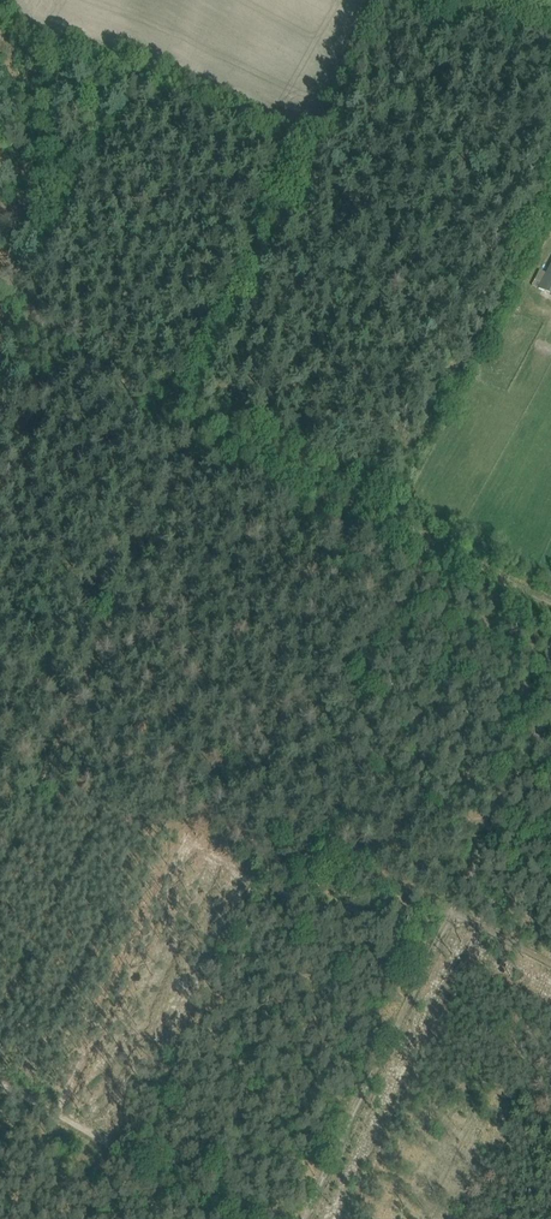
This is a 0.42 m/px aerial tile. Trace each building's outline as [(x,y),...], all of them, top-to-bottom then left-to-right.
[(550,295),(550,264),(538,288),(550,295)]
